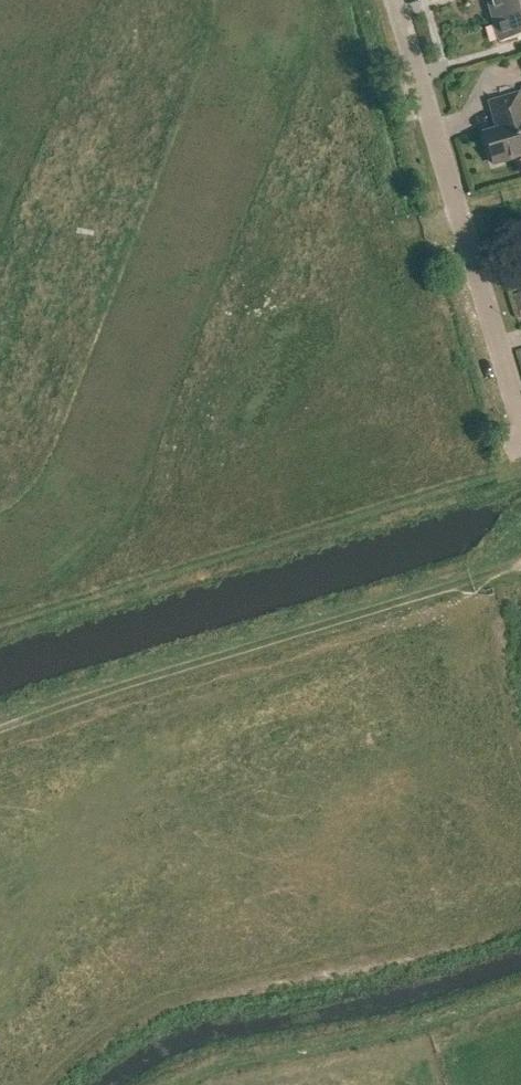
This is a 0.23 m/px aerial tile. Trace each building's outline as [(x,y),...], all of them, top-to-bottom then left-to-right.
[(493,19),(520,11),(520,0),(487,0),(493,19)] [(493,19),(500,43),(520,37),(520,11),(493,19)] [(518,96),(490,104),(498,131),(484,135),(494,165),(512,160),(517,162),(520,161),(520,107),(518,96)]
